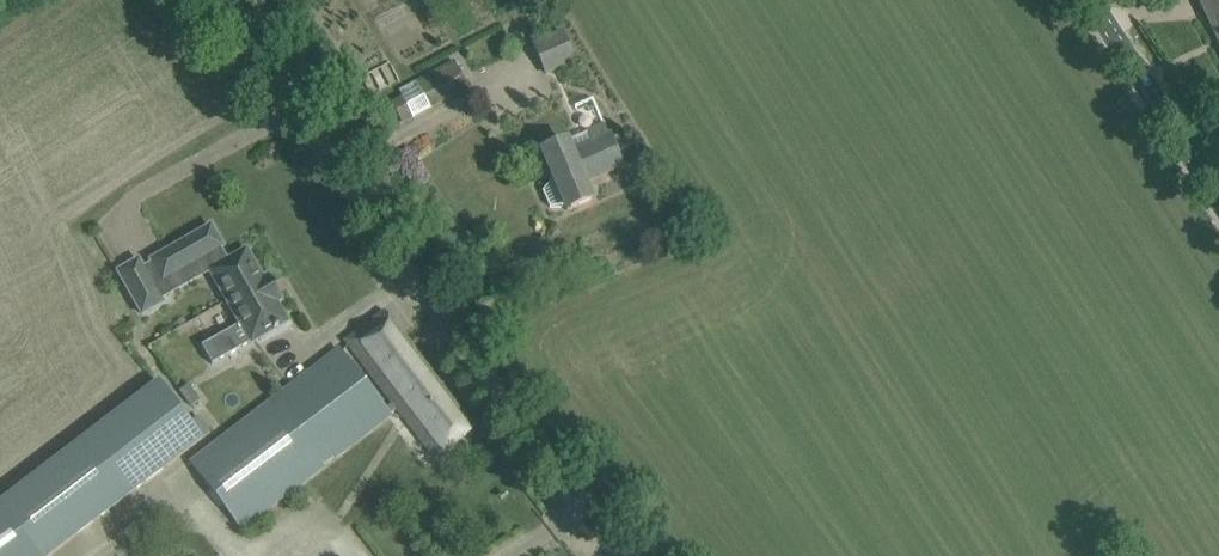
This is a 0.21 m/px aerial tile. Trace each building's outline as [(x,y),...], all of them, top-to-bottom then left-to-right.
[(1218,44),(1218,0),(1199,0),(1218,44)] [(578,64),(563,30),(531,43),(546,77),(578,64)] [(401,122),(413,116),(470,86),(454,60),(420,79),(399,91),(403,97),(391,103),(401,122)] [(568,210),(590,201),(583,184),(621,168),(603,126),(543,152),(554,179),(542,192),(548,209),(566,207),(568,210)] [(241,325),(203,347),(213,365),(251,343),(251,344),(288,323),(277,303),(282,300),(279,294),(278,293),(274,295),(269,287),(273,284),(272,283),(269,277),(264,280),(247,250),(229,261),(222,248),(223,247),(212,227),(151,261),(163,282),(206,257),(213,270),(210,271),(241,325)] [(163,303),(139,261),(118,272),(143,315),(163,303)] [(392,413),(398,409),(435,460),(475,429),(385,311),(347,341),(393,403),(387,407),(392,413)] [(339,353),(192,464),(242,531),(324,469),(389,420),(339,353)] [(204,440),(159,381),(0,502),(0,555),(52,555),(204,440)]
